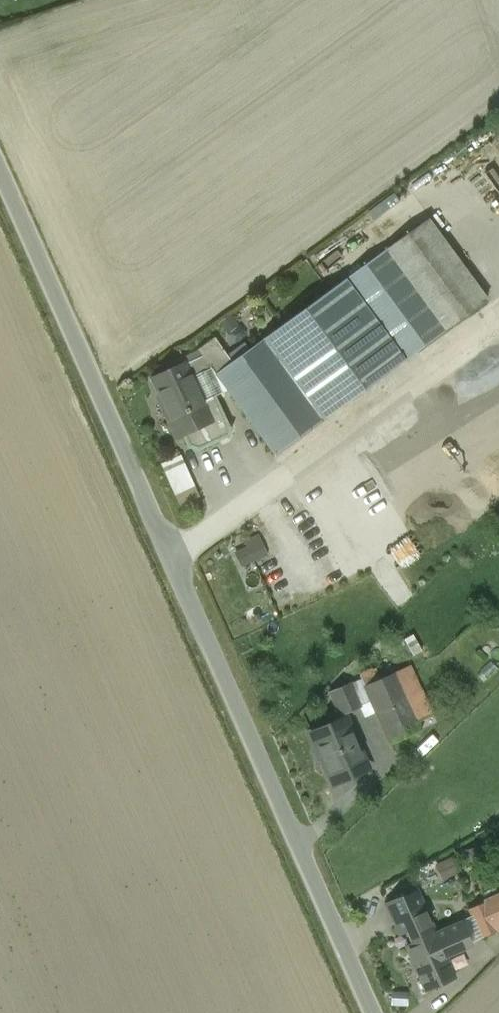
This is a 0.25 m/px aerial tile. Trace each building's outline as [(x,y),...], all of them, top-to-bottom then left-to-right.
[(428,219),(384,251),(443,332),(487,300),(428,219)] [(384,251),(345,279),(362,302),(405,360),(443,332),(384,251)] [(345,279),(265,339),(281,361),(362,302),(345,279)] [(405,360),(362,302),(281,361),(324,420),(405,360)] [(232,362),(214,338),(198,350),(202,355),(184,364),(191,377),(211,368),(216,374),(232,362)] [(232,362),(216,374),(227,390),(228,389),(276,455),(324,420),(281,361),(265,339),(264,338),(232,362)] [(184,364),(153,378),(164,402),(161,403),(169,421),(169,420),(203,405),(202,402),(191,377),(184,364)] [(211,368),(191,377),(202,402),(214,396),(227,390),(216,374),(211,368)] [(214,396),(202,402),(203,405),(210,421),(183,433),(189,445),(198,449),(224,436),(228,427),(214,396)] [(203,405),(169,420),(177,436),(183,433),(210,421),(203,405)] [(181,456),(162,464),(175,493),(194,485),(181,456)] [(195,486),(175,495),(180,506),(200,497),(195,486)] [(262,548),(235,560),(254,602),(280,590),(262,548)] [(408,665),(395,672),(417,721),(431,715),(408,665)] [(395,672),(364,686),(370,701),(390,743),(421,729),(417,721),(395,672)] [(361,679),(331,693),(340,714),(359,706),(370,701),(364,686),(361,679)] [(345,719),(311,733),(334,783),(367,768),(345,719)] [(415,892),(386,905),(399,933),(406,930),(406,929),(406,928),(427,918),(415,892)] [(484,902),(497,931),(498,930),(498,895),(484,902)] [(484,902),(469,908),(482,938),(497,931),(484,902)] [(427,918),(406,928),(406,929),(406,930),(412,945),(434,934),(434,933),(427,918)] [(460,922),(447,928),(455,944),(454,945),(457,951),(470,945),(460,922)] [(434,933),(434,934),(435,934),(442,950),(454,945),(455,944),(447,928),(434,933)] [(407,947),(426,990),(454,977),(442,950),(435,934),(434,934),(412,945),(407,947)]
